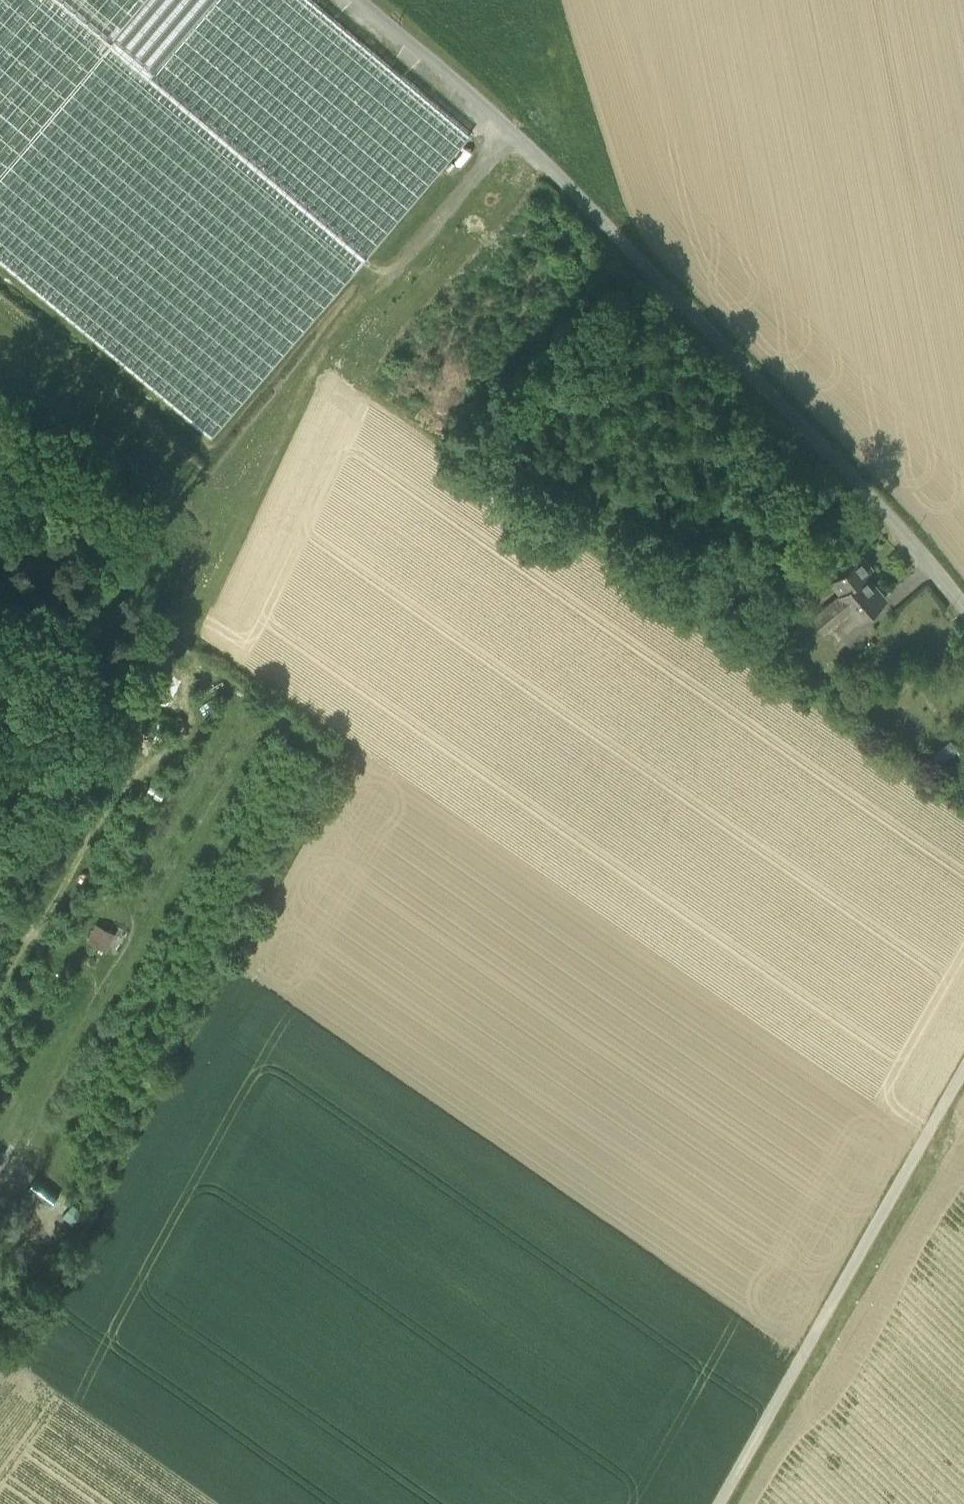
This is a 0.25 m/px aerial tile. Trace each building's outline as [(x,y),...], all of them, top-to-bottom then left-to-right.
[(211,443),(471,135),(312,0),(0,0),(0,264),(211,443)] [(812,620),(824,634),(831,628),(851,611),(859,621),(860,622),(885,601),(865,577),(871,572),(860,559),(833,582),(843,593),(828,605),(828,606),(812,620)] [(793,613),(802,623),(814,613),(805,603),(793,613)] [(840,639),(860,622),(859,621),(851,611),(831,628),(840,639)] [(94,923),(86,943),(107,952),(115,932),(94,923)]
